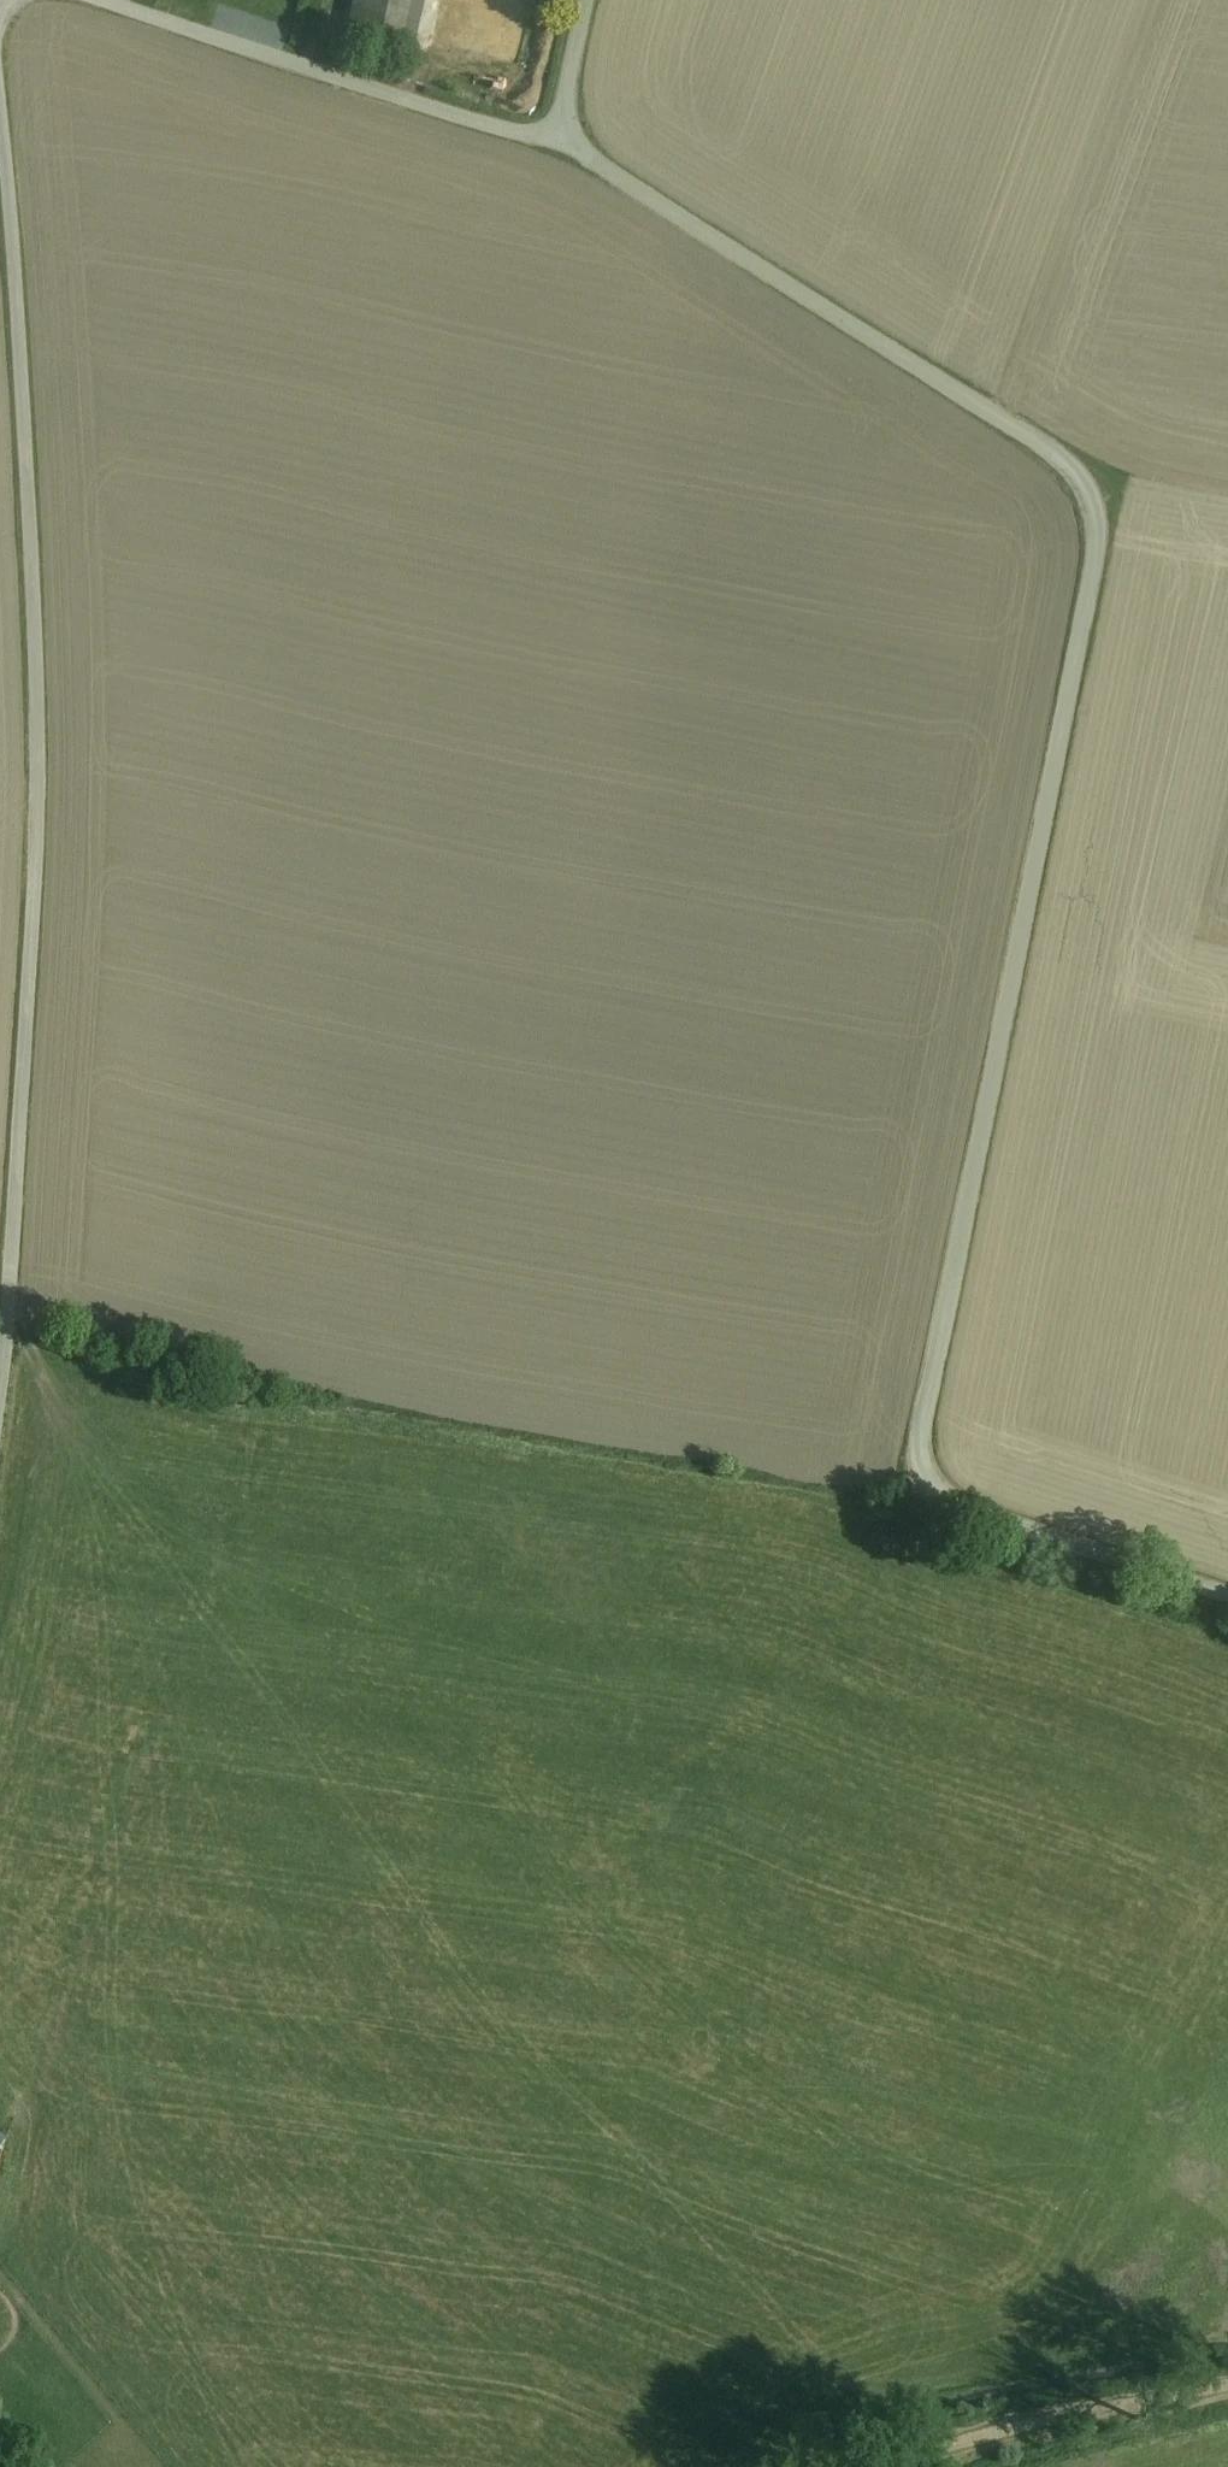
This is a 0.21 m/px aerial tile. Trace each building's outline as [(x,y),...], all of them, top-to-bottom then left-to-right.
[(352,33),(410,46),(420,0),(359,0),(352,33)]
